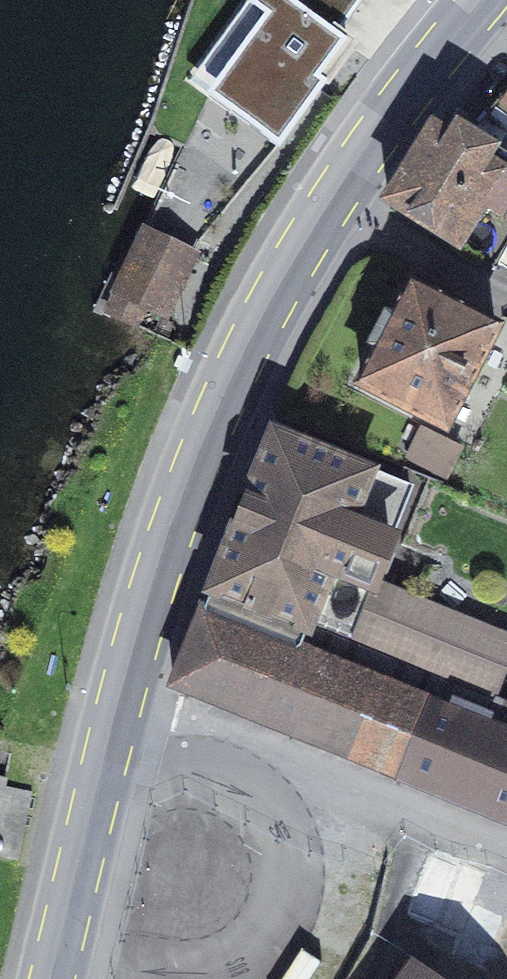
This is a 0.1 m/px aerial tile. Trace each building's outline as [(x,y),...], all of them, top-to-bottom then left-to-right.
[(245,0),(252,6),(209,97),(281,148),(329,83),(321,77),(348,41),(339,35),(364,0),(245,0)] [(445,118),(392,204),(460,245),(485,204),(502,215),(506,207),(506,174),(489,163),(497,149),(445,118)] [(157,240),(146,235),(110,310),(138,323),(147,303),(167,312),(194,258),(157,240)] [(450,307),(412,288),(363,385),(448,428),(497,331),(477,320),(483,308),(456,294),(450,307)] [(408,488),(277,436),(206,614),(301,652),(312,626),(347,640),(408,488)] [(176,687),(506,820),(506,704),(347,640),(312,626),(301,652),(206,614),(176,687)] [(17,860),(31,795),(0,789),(0,857),(17,860)] [(433,853),(407,919),(462,940),(455,958),(504,977),(506,970),(506,882),(433,853)] [(416,963),(405,978),(438,978),(416,963)]
